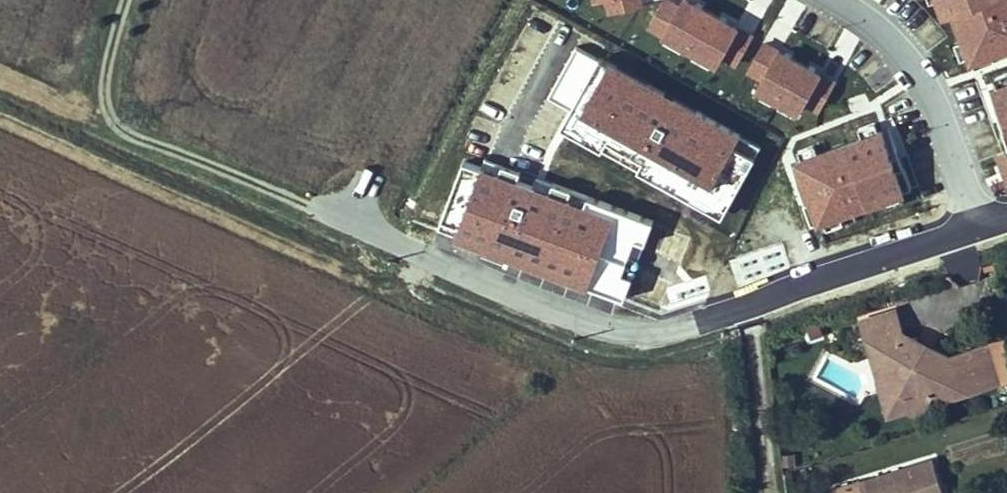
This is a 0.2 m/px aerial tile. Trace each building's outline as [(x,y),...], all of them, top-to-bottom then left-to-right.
[(993,87),(1006,127),(1006,82),(993,87)] [(817,220),(903,191),(883,130),(796,160),(817,220)] [(458,165),(454,207),(536,213),(539,171),(458,165)] [(680,258),(667,217),(610,236),(608,228),(587,235),(600,276),(619,270),(622,277),(680,258)] [(917,337),(905,341),(895,310),(861,321),(870,353),(889,347),(896,371),(887,387),(924,408),(932,393),(945,399),(983,388),(971,350),(950,357),(933,349),(929,357),(919,351),(918,341),(917,337)] [(933,349),(918,341),(919,351),(929,357),(933,349)] [(986,345),(971,350),(983,388),(998,383),(986,345)] [(919,416),(924,408),(887,387),(896,371),(889,347),(870,353),(889,415),(906,409),(919,416)] [(834,490),(835,492),(942,492),(932,460),(834,490)]
